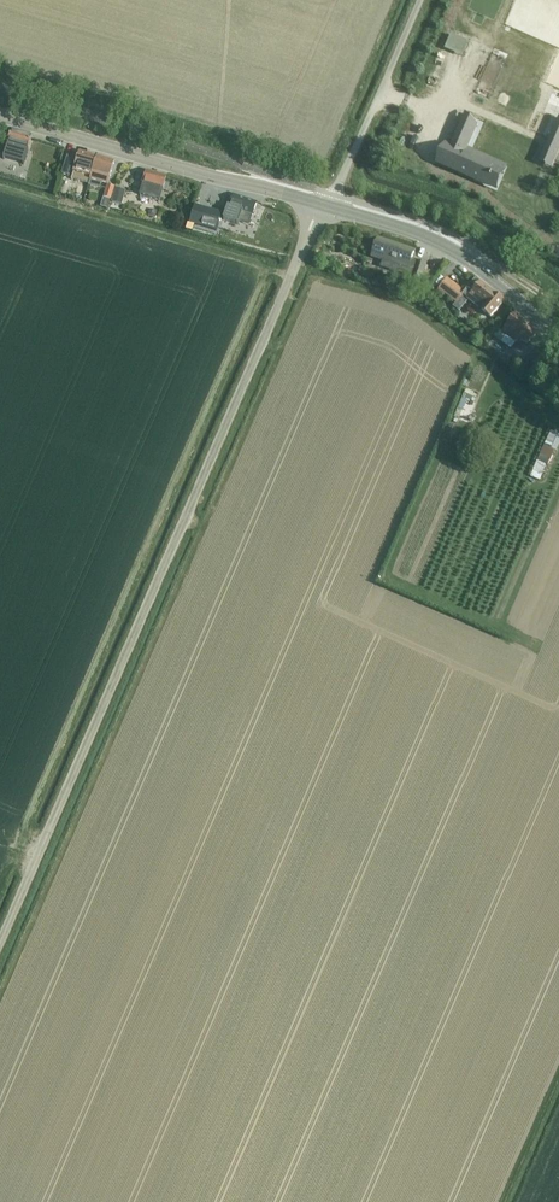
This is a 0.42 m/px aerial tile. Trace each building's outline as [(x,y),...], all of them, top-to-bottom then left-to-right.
[(469,42),(451,35),(445,49),(462,57),(469,42)] [(445,156),(442,163),(489,185),(491,180),(492,180),(494,177),(492,176),(495,169),(464,155),(477,124),(464,118),(446,157),(445,156)] [(541,160),(545,161),(552,165),(558,149),(558,118),(547,146),(543,155),(541,160)] [(8,145),(5,155),(7,155),(5,159),(25,165),(26,160),(27,157),(29,151),(32,139),(33,138),(29,136),(12,132),(8,145)] [(74,172),(91,178),(97,158),(79,153),(74,172)] [(68,157),(62,177),(69,179),(75,159),(68,157)] [(89,184),(89,185),(100,189),(101,184),(107,186),(107,185),(108,186),(109,183),(115,163),(114,163),(97,158),(91,178),(89,184)] [(160,202),(166,178),(147,173),(140,196),(160,202)] [(111,200),(114,188),(108,186),(107,185),(107,186),(104,198),(111,200)] [(120,204),(124,192),(116,190),(113,202),(120,204)] [(253,217),(257,205),(258,204),(234,196),(230,208),(228,207),(225,218),(223,222),(239,227),(244,214),(253,217)] [(196,208),(192,221),(216,229),(220,216),(196,208)] [(150,210),(148,217),(156,219),(158,212),(150,210)] [(182,212),(179,219),(187,221),(189,215),(182,212)] [(379,239),(372,258),(383,262),(381,268),(421,281),(427,264),(412,259),(415,251),(379,239)] [(439,290),(435,295),(440,300),(444,295),(447,297),(456,304),(463,295),(467,298),(469,300),(483,312),(491,318),(505,302),(497,295),(482,283),(481,282),(476,278),(465,292),(457,285),(448,278),(439,290)] [(499,328),(493,336),(501,342),(502,340),(506,336),(516,343),(519,339),(527,346),(537,334),(528,327),(529,325),(530,325),(516,314),(503,331),(499,328)] [(526,359),(541,371),(549,361),(533,349),(526,359)] [(507,351),(503,357),(508,361),(513,356),(507,351)] [(520,365),(524,369),(535,378),(541,371),(526,359),(525,359),(528,361),(526,362),(523,360),(520,365)] [(466,389),(462,399),(469,403),(470,401),(474,402),(477,396),(473,394),(474,393),(466,389)] [(533,471),(542,475),(544,472),(547,465),(548,466),(555,452),(555,450),(556,451),(558,445),(558,435),(551,431),(533,471)]
